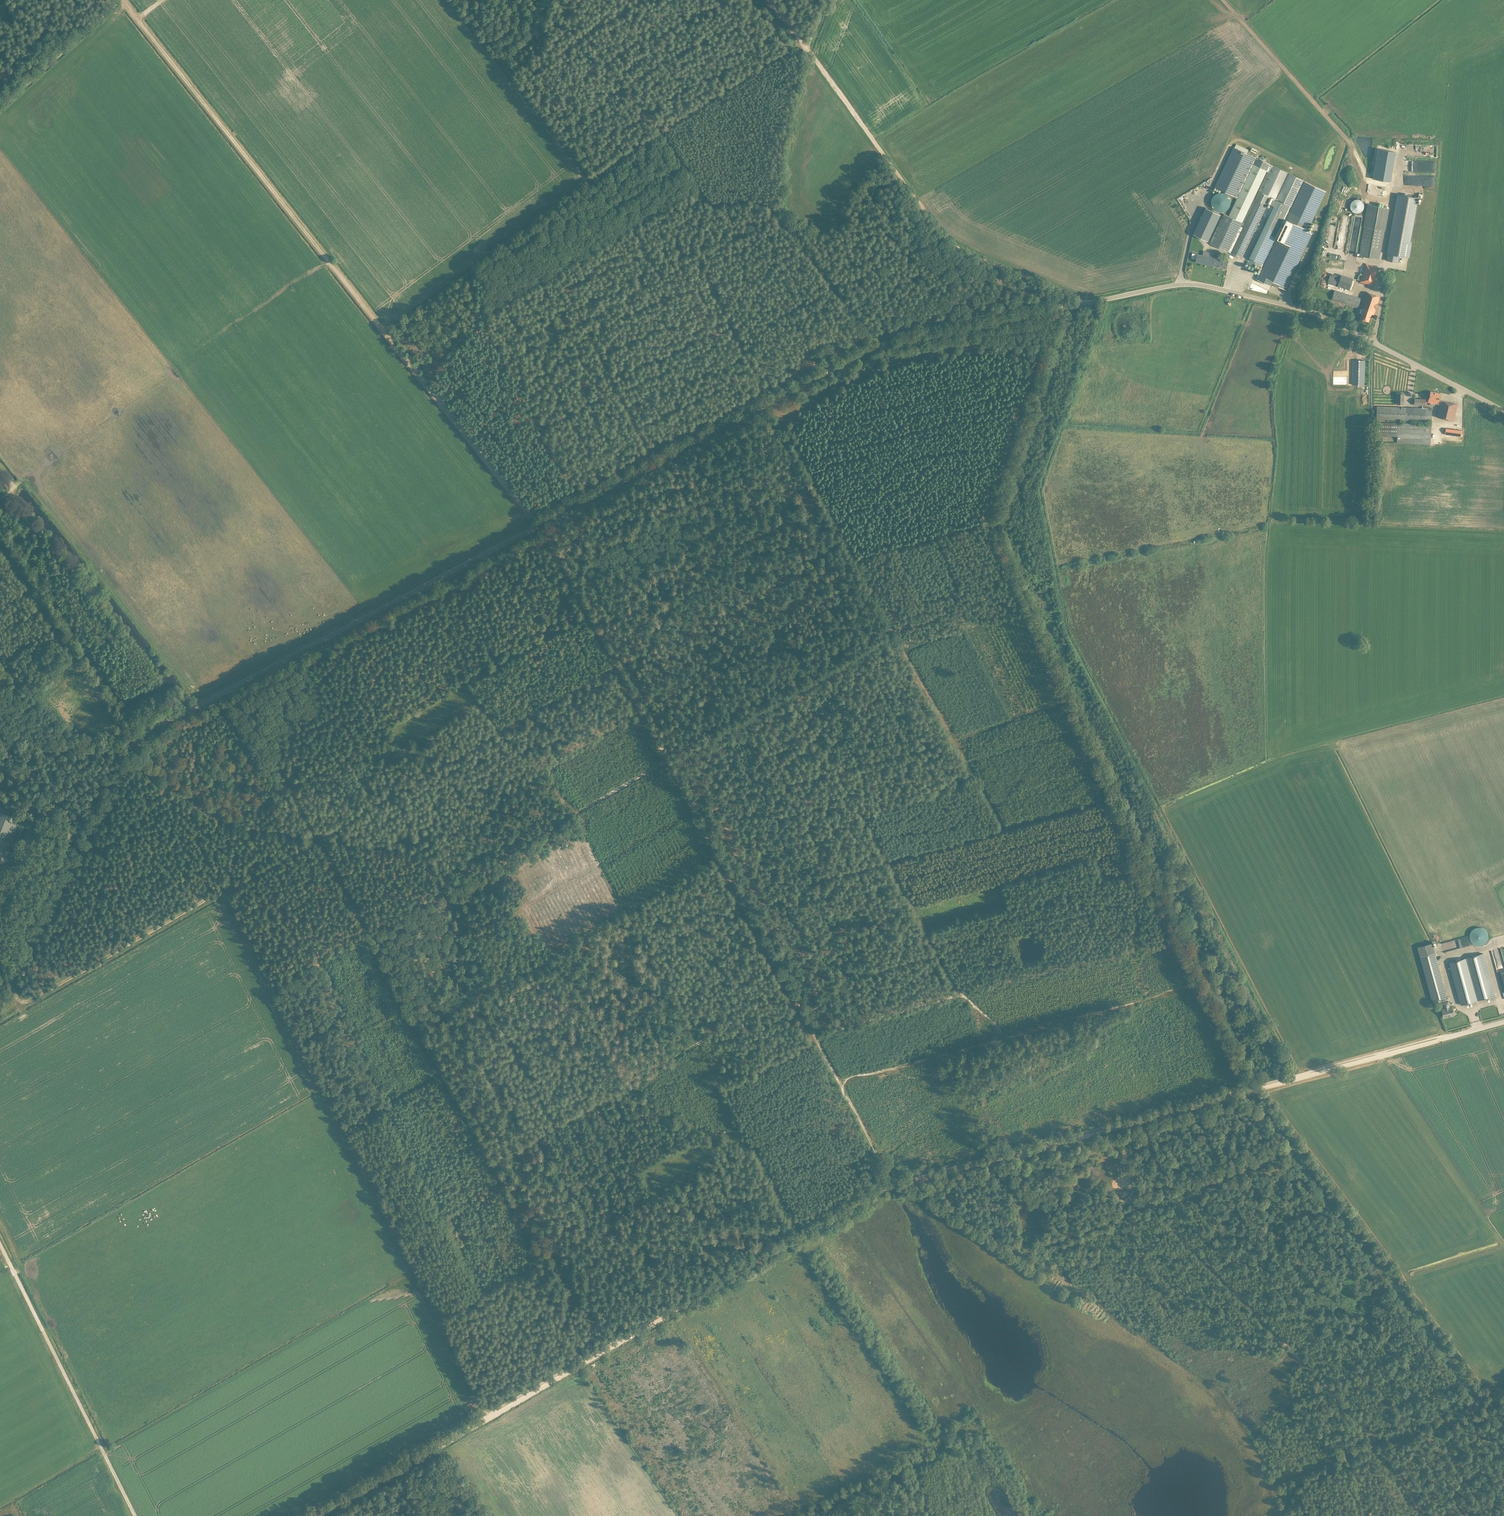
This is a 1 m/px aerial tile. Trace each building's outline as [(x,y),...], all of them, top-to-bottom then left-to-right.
[(1224,214),(1210,242),(1229,251),(1230,251),(1232,253),(1234,254),(1234,253),(1242,257),(1244,253),(1267,205),(1267,203),(1270,197),(1261,192),(1261,191),(1262,190),(1259,189),(1268,172),(1270,173),(1273,166),(1271,165),(1270,165),(1270,164),(1255,157),(1233,147),(1215,187),(1237,197),(1228,216),(1224,214)] [(1262,190),(1261,191),(1292,206),(1303,180),(1273,166),(1270,173),(1262,190)] [(1258,274),(1256,279),(1270,286),(1272,283),(1285,289),(1312,233),(1307,231),(1326,191),(1304,181),(1292,207),(1263,267),(1260,275),(1258,274)] [(1212,201),(1211,202),(1212,203),(1212,204),(1212,205),(1212,206),(1213,207),(1214,208),(1214,209),(1215,209),(1215,210),(1216,210),(1217,211),(1218,211),(1219,211),(1220,212),(1221,212),(1222,212),(1222,211),(1223,211),(1224,211),(1225,211),(1225,210),(1226,210),(1227,209),(1228,208),(1229,208),(1229,207),(1229,206),(1230,206),(1230,205),(1230,204),(1230,203),(1230,202),(1230,201),(1230,200),(1230,199),(1230,198),(1229,198),(1229,197),(1228,196),(1227,195),(1226,194),(1225,194),(1224,193),(1223,193),(1222,193),(1221,193),(1220,193),(1219,193),(1218,193),(1217,194),(1216,194),(1215,195),(1214,195),(1214,196),(1213,197),(1212,198),(1212,199),(1212,200),(1212,201)] [(1398,194),(1386,260),(1398,262),(1399,257),(1402,258),(1402,256),(1408,257),(1411,242),(1410,242),(1418,197),(1412,196),(1404,195),(1398,194)] [(1249,261),(1248,263),(1251,265),(1253,262),(1262,267),(1263,267),(1292,207),(1291,206),(1277,200),(1274,206),(1250,256),(1248,260),(1249,261)] [(1356,212),(1357,212),(1358,212),(1359,212),(1361,212),(1362,211),(1363,210),(1363,209),(1364,207),(1364,206),(1364,205),(1363,204),(1363,202),(1362,201),(1361,201),(1359,200),(1358,200),(1357,200),(1355,200),(1354,201),(1353,202),(1352,203),(1352,204),(1351,205),(1351,206),(1351,208),(1352,209),(1352,210),(1353,211),(1354,212),(1356,212)] [(1389,208),(1368,204),(1364,227),(1365,227),(1359,255),(1379,259),(1384,230),(1385,230),(1389,208)] [(1206,207),(1193,234),(1208,241),(1221,214),(1206,207)] [(1361,233),(1362,216),(1352,216),(1351,252),(1359,252),(1359,233),(1361,233)] [(1203,255),(1197,254),(1195,262),(1227,268),(1228,261),(1216,258),(1217,254),(1203,251),(1203,255)] [(1359,282),(1371,286),(1378,268),(1366,263),(1359,282)] [(1353,280),(1342,277),(1341,278),(1330,274),(1328,283),(1349,290),(1353,280)] [(1335,290),(1333,294),(1332,299),(1358,307),(1360,298),(1335,290)] [(1363,309),(1362,313),(1360,318),(1369,321),(1371,314),(1374,314),(1380,296),(1367,292),(1361,308),(1363,309)] [(1353,360),(1353,365),(1353,385),(1364,385),(1365,360),(1353,360)] [(1347,384),(1348,376),(1347,384),(1338,384),(1338,378),(1334,378),(1334,376),(1333,384),(1347,384)] [(1431,391),(1430,396),(1428,401),(1440,404),(1437,417),(1454,421),(1457,404),(1439,400),(1441,393),(1431,391)] [(1415,404),(1422,405),(1422,408),(1428,408),(1429,405),(1428,405),(1428,402),(1425,402),(1425,399),(1415,399),(1415,404)] [(1377,406),(1376,419),(1430,421),(1432,421),(1432,408),(1431,408),(1428,408),(1422,408),(1397,407),(1377,406)] [(1397,443),(1431,444),(1431,424),(1377,422),(1376,436),(1397,437),(1397,443)] [(1446,434),(1461,436),(1462,430),(1447,428),(1446,434)] [(1486,944),(1486,928),(1470,928),(1471,944),(1486,944)] [(1463,947),(1463,939),(1454,939),(1454,948),(1463,947)] [(1432,943),(1418,947),(1420,956),(1432,1000),(1434,1000),(1438,999),(1439,1002),(1445,1000),(1444,997),(1447,996),(1435,952),(1432,943)] [(1450,962),(1461,1004),(1495,995),(1484,953),(1450,962)] [(1442,1009),(1443,1012),(1444,1017),(1454,1014),(1452,1006),(1450,1007),(1448,1001),(1442,1002),(1444,1008),(1442,1009)]
